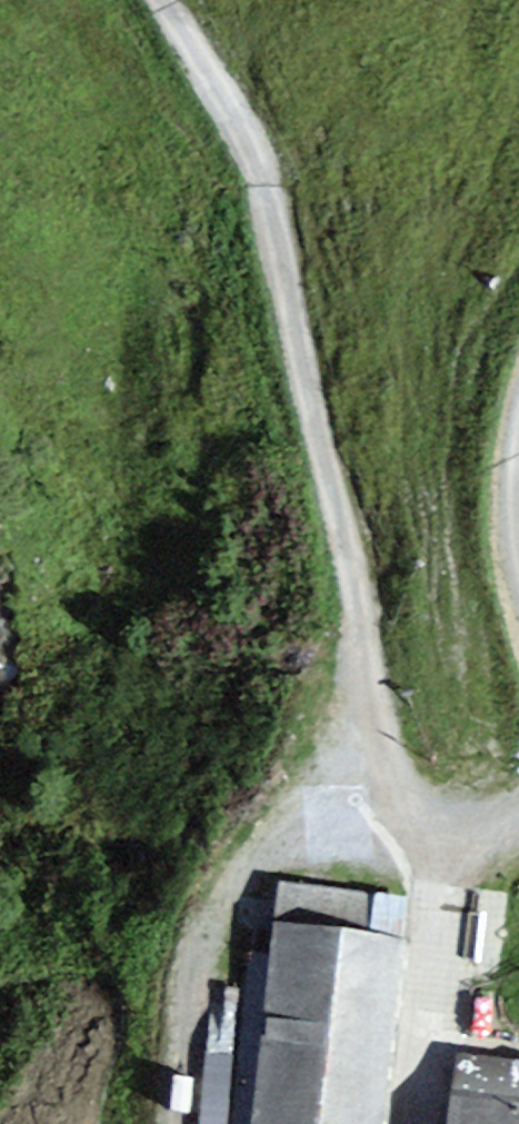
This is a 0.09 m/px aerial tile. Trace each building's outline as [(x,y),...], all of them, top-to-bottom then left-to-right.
[(277,881),(253,1123),(386,1123),(409,894),(277,881)] [(456,1052),(448,1123),(518,1123),(518,1060),(456,1052)]
